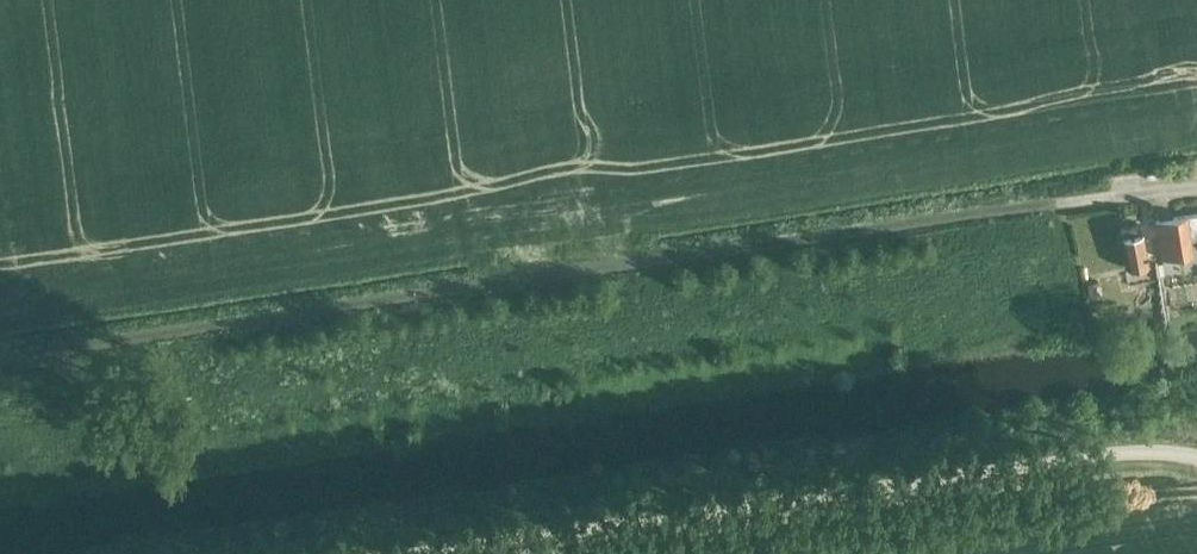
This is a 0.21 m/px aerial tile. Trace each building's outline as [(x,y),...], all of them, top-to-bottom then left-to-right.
[(1187,216),(1186,215),(1155,220),(1161,258),(1182,255),(1180,241),(1196,239),(1196,214),(1187,216)] [(1127,268),(1149,264),(1141,224),(1120,228),(1127,268)] [(1098,282),(1087,285),(1090,297),(1101,294),(1098,282)]
